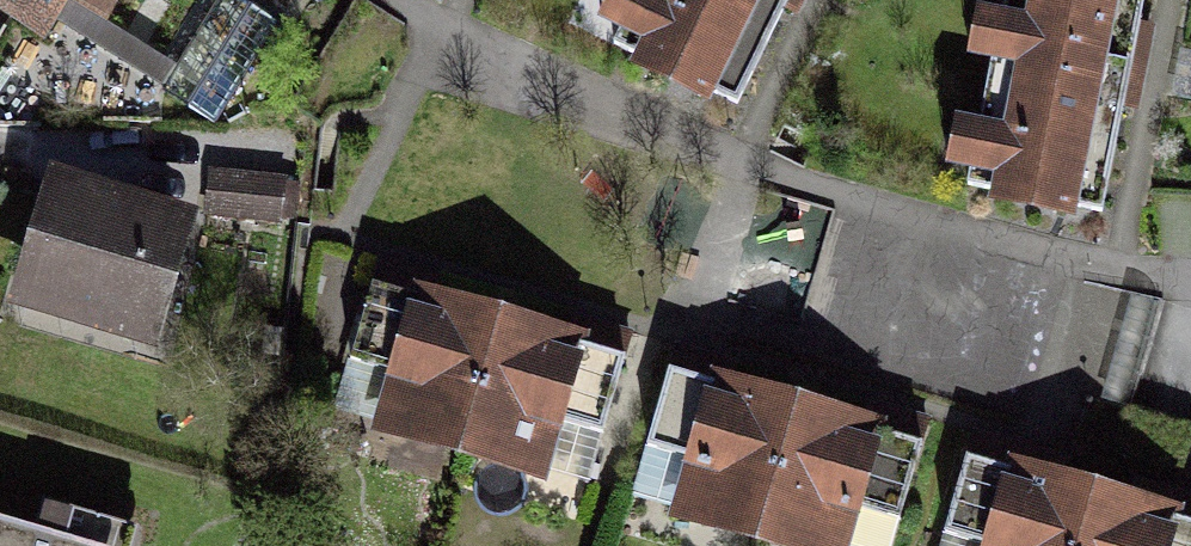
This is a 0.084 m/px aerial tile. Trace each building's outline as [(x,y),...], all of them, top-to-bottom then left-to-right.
[(39,57),(54,33),(68,9),(100,28),(116,0),(0,0),(0,34),(39,57)] [(258,20),(226,0),(198,0),(158,62),(143,86),(195,119),(258,20)] [(790,15),(797,0),(599,0),(585,31),(627,50),(616,75),(736,131),(790,15)] [(1127,115),(1147,25),(1152,0),(1014,0),(1009,19),(978,12),(967,63),(999,70),(985,132),(953,125),(943,174),(975,181),(968,213),(1099,242),(1127,115)] [(68,9),(54,33),(143,86),(158,62),(100,28),(68,9)] [(200,165),(190,208),(266,226),(276,183),(200,165)] [(24,177),(0,260),(0,323),(140,363),(181,223),(24,177)] [(368,292),(394,300),(401,276),(375,268),(368,292)] [(401,276),(394,300),(425,309),(432,284),(401,276)] [(447,466),(487,326),(425,309),(394,300),(368,292),(343,376),(378,386),(362,442),(447,466)] [(562,321),(555,346),(585,354),(592,330),(562,321)] [(594,448),(619,364),(585,354),(555,346),(487,326),(447,466),(537,492),(553,437),(594,448)] [(592,330),(585,354),(619,364),(626,340),(592,330)] [(666,351),(659,376),(688,384),(695,359),(666,351)] [(695,359),(688,384),(713,392),(720,367),(695,359)] [(327,432),(362,442),(378,386),(343,376),(327,432)] [(782,411),(713,392),(688,384),(659,376),(635,460),(683,474),(666,532),(716,545),(743,545),(782,411)] [(859,406),(852,431),(877,439),(885,413),(859,406)] [(910,448),(877,439),(852,431),(782,411),(743,545),(846,545),(853,523),(886,533),(910,448)] [(885,413),(877,439),(910,448),(918,423),(885,413)] [(963,436),(956,461),(981,468),(988,443),(963,436)] [(553,437),(537,492),(578,504),(594,448),(553,437)] [(988,443),(981,468),(1004,475),(1012,450),(988,443)] [(666,532),(683,474),(635,460),(618,518),(666,532)] [(1082,497),(1004,475),(981,468),(956,461),(931,545),(932,545),(1068,545),(1082,497)] [(1153,490),(1145,516),(1172,523),(1179,497),(1153,490)] [(0,493),(0,545),(150,545),(152,541),(0,493)] [(1172,523),(1145,516),(1082,497),(1068,545),(1190,545),(1190,529),(1172,523)] [(1172,523),(1190,529),(1190,501),(1179,497),(1172,523)] [(853,523),(846,545),(882,545),(886,533),(853,523)]
